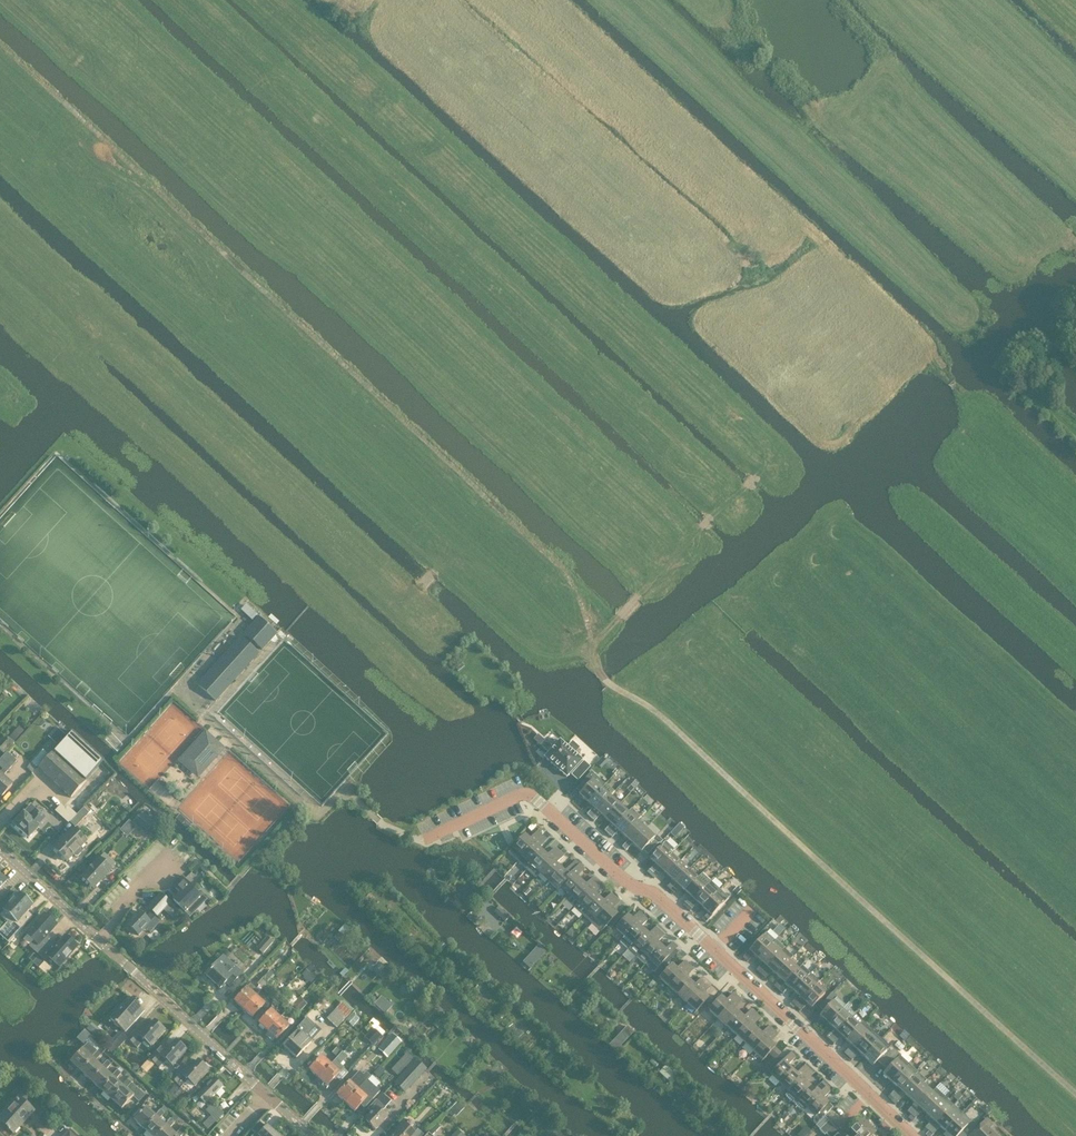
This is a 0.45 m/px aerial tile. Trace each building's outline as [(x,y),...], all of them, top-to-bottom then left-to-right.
[(244,634),(262,651),(277,634),(259,618),(244,634)] [(229,651),(198,685),(215,701),(216,702),(259,654),(241,638),(229,651)] [(10,737),(10,738),(14,742),(15,741),(24,731),(19,727),(10,737)] [(188,758),(188,759),(188,760),(188,761),(188,762),(188,763),(189,763),(189,764),(190,765),(193,768),(194,768),(195,769),(196,769),(197,769),(198,769),(199,769),(200,769),(201,769),(202,769),(203,769),(203,768),(204,768),(205,767),(206,767),(207,766),(207,765),(208,764),(210,765),(224,749),(217,743),(216,742),(206,732),(191,748),(192,749),(192,750),(191,751),(190,751),(190,752),(189,753),(189,754),(188,755),(188,756),(188,757),(188,758)] [(39,768),(38,768),(71,798),(86,782),(86,781),(102,763),(70,735),(55,752),(54,752),(53,752),(39,768)] [(4,755),(4,754),(15,743),(9,738),(0,748),(0,751),(4,755)] [(559,741),(544,758),(566,778),(582,761),(574,754),(579,749),(572,742),(567,748),(559,741)] [(46,747),(26,769),(32,774),(52,752),(46,747)] [(7,752),(0,760),(0,766),(3,769),(0,773),(0,794),(2,796),(13,785),(3,776),(17,761),(7,752)] [(583,762),(571,776),(577,781),(589,768),(583,762)] [(579,795),(588,804),(601,789),(592,781),(590,783),(586,778),(576,789),(580,793),(579,795)] [(587,815),(591,819),(610,797),(601,789),(588,804),(593,808),(587,815)] [(610,797),(591,819),(594,822),(600,815),(606,820),(619,805),(610,797)] [(65,808),(61,804),(55,811),(60,815),(65,808)] [(24,813),(14,824),(29,838),(39,827),(38,826),(45,818),(37,811),(31,805),(24,813)] [(605,831),(608,835),(632,809),(631,809),(627,813),(619,805),(606,820),(611,824),(605,831)] [(84,807),(70,822),(75,827),(89,813),(84,807)] [(632,809),(608,835),(612,838),(618,831),(624,836),(637,822),(641,817),(632,809)] [(133,823),(145,835),(154,824),(142,813),(133,823)] [(177,818),(176,819),(187,829),(188,830),(191,826),(191,825),(186,821),(180,815),(177,818)] [(637,822),(624,836),(628,841),(622,847),(626,851),(632,844),(645,830),(637,822)] [(80,848),(86,841),(73,828),(53,848),(67,861),(74,854),(75,856),(81,850),(80,848)] [(632,844),(641,852),(643,851),(648,855),(658,844),(662,840),(656,835),(654,838),(645,830),(632,844)] [(513,850),(509,854),(518,863),(542,836),(541,836),(538,833),(531,841),(526,836),(513,850)] [(542,836),(518,863),(527,871),(543,853),(539,848),(546,840),(542,836)] [(649,859),(655,864),(647,873),(651,876),(672,853),(675,850),(666,842),(664,843),(663,841),(662,840),(658,844),(660,844),(662,846),(649,859)] [(543,853),(527,871),(535,878),(539,874),(540,875),(560,853),(556,849),(548,857),(543,853)] [(560,853),(540,875),(549,883),(561,869),(557,865),(564,857),(560,853)] [(672,853),(651,876),(654,879),(662,871),(667,876),(681,862),(672,853)] [(93,888),(112,869),(100,858),(82,877),(93,888)] [(669,885),(673,888),(689,870),(681,862),(667,876),(673,881),(669,885)] [(561,869),(549,883),(558,891),(561,888),(561,887),(578,869),(577,869),(573,865),(566,873),(561,869)] [(578,869),(561,887),(561,888),(569,895),(581,881),(577,878),(584,870),(580,866),(577,869),(578,869)] [(679,887),(685,892),(698,878),(689,870),(673,888),(676,891),(679,887)] [(685,903),(688,907),(702,891),(711,882),(702,874),(698,878),(685,892),(691,897),(687,901),(685,903)] [(569,895),(565,900),(574,908),(598,882),(594,878),(587,886),(582,882),(581,881),(569,895)] [(181,893),(174,901),(190,917),(207,900),(202,895),(200,896),(182,879),(174,887),(181,893)] [(598,882),(574,908),(583,916),(600,898),(595,894),(602,886),(598,882)] [(702,891),(688,907),(691,910),(697,903),(703,908),(711,900),(720,890),(711,882),(702,891)] [(527,888),(522,893),(526,896),(531,892),(527,888)] [(711,900),(703,908),(708,914),(704,918),(702,920),(706,923),(725,903),(729,898),(720,890),(711,900)] [(4,912),(1,916),(13,927),(3,938),(9,943),(26,925),(20,920),(33,905),(20,892),(18,894),(16,892),(10,899),(12,901),(3,910),(4,912)] [(157,916),(170,902),(160,893),(147,907),(157,916)] [(600,898),(583,916),(591,924),(592,925),(616,898),(612,895),(604,903),(600,898)] [(480,902),(474,896),(464,905),(471,912),(480,902)] [(616,898),(592,925),(601,933),(605,928),(617,915),(613,910),(620,902),(616,898)] [(505,923),(509,918),(499,908),(494,913),(505,923)] [(138,935),(149,924),(153,928),(159,922),(150,914),(146,918),(138,911),(126,924),(138,935)] [(616,929),(624,937),(620,942),(643,916),(640,913),(633,920),(628,915),(616,929)] [(30,947),(39,955),(52,940),(47,936),(56,925),(44,915),(27,935),(34,942),(30,947)] [(643,916),(620,942),(628,950),(632,945),(633,945),(645,931),(641,927),(650,918),(647,915),(646,916),(644,915),(643,916)] [(632,945),(628,950),(637,958),(641,953),(663,930),(659,926),(656,928),(650,935),(645,931),(633,945),(632,945)] [(566,934),(570,938),(574,932),(571,929),(566,934)] [(641,953),(637,958),(645,965),(662,947),(658,943),(664,936),(667,933),(663,930),(641,953)] [(762,937),(749,951),(742,958),(747,963),(753,956),(758,960),(771,946),(775,941),(766,933),(762,937)] [(52,940),(39,955),(45,960),(48,957),(59,967),(77,947),(65,936),(57,945),(52,940)] [(264,940),(256,948),(263,954),(271,946),(274,942),(267,936),(264,940)] [(760,966),(756,971),(760,975),(780,954),(774,948),(778,944),(775,941),(771,946),(758,960),(766,968),(765,970),(760,966)] [(662,947),(645,965),(654,973),(658,968),(673,952),(677,947),(673,944),(666,951),(662,947)] [(538,946),(523,963),(530,970),(545,953),(538,946)] [(780,954),(760,975),(765,979),(771,972),(776,976),(789,962),(793,958),(784,949),(780,954)] [(242,974),(235,968),(223,957),(216,965),(206,976),(220,988),(225,982),(230,987),(242,974)] [(659,979),(669,988),(689,966),(684,962),(677,970),(672,965),(659,979)] [(789,962),(776,976),(784,984),(798,970),(789,962)] [(689,966),(669,988),(678,996),(690,982),(686,978),(693,970),(689,966)] [(798,970),(784,984),(783,986),(778,991),(783,995),(789,988),(793,993),(810,974),(802,966),(798,970)] [(258,992),(259,994),(263,990),(267,984),(276,975),(270,970),(257,985),(259,987),(256,990),(258,992)] [(810,974),(793,993),(798,997),(791,1003),(796,1008),(800,1003),(815,986),(819,982),(810,974)] [(690,982),(678,996),(687,1004),(706,982),(702,979),(695,986),(690,982)] [(706,982),(687,1004),(696,1013),(709,999),(703,994),(710,986),(706,982)] [(774,987),(778,991),(783,986),(778,982),(774,987)] [(267,984),(263,990),(268,994),(272,989),(267,984)] [(247,989),(235,1002),(243,1010),(256,997),(254,995),(258,992),(256,990),(250,985),(247,989)] [(811,1009),(824,995),(815,986),(800,1003),(805,1007),(807,1005),(811,1009)] [(282,1007),(287,1012),(291,1007),(298,1000),(290,993),(284,1000),(286,1002),(282,1007)] [(819,1017),(828,1025),(846,1006),(837,998),(832,993),(819,1008),(823,1012),(819,1017)] [(709,1011),(718,1020),(738,998),(734,994),(726,1002),(721,997),(709,1011)] [(256,997),(243,1010),(252,1018),(265,1005),(256,997)] [(129,998),(110,1019),(124,1032),(143,1011),(129,998)] [(299,998),(292,1006),(299,1012),(306,1004),(299,998)] [(738,998),(718,1020),(727,1028),(739,1013),(734,1009),(742,1002),(738,998)] [(800,1003),(796,1008),(800,1012),(805,1007),(800,1003)] [(837,1033),(855,1015),(848,1009),(851,1006),(849,1003),(846,1006),(828,1025),(834,1030),(831,1032),(835,1036),(837,1033)] [(342,1004),(327,1019),(337,1029),(351,1012),(342,1004)] [(291,1007),(287,1012),(292,1016),(296,1011),(291,1007)] [(739,1013),(727,1028),(736,1036),(755,1014),(751,1010),(744,1018),(739,1013)] [(271,1011),(259,1024),(268,1032),(280,1019),(271,1011)] [(353,1013),(346,1020),(353,1027),(360,1019),(353,1013)] [(755,1014),(736,1036),(745,1045),(757,1030),(752,1026),(759,1018),(755,1014)] [(837,1033),(835,1036),(839,1039),(841,1037),(846,1041),(863,1023),(855,1015),(837,1033)] [(296,1059),(306,1048),(311,1042),(305,1036),(314,1026),(306,1018),(296,1029),(298,1031),(293,1036),(284,1047),(296,1059)] [(280,1019),(268,1032),(277,1040),(289,1027),(280,1019)] [(139,1027),(128,1039),(138,1049),(144,1042),(150,1047),(165,1031),(154,1020),(144,1031),(139,1027)] [(863,1023),(846,1041),(855,1050),(872,1031),(863,1023)] [(757,1030),(745,1045),(754,1053),(773,1030),(769,1027),(762,1035),(757,1030)] [(373,1046),(382,1037),(373,1028),(364,1038),(373,1046)] [(773,1030),(754,1053),(762,1061),(769,1054),(774,1060),(780,1054),(774,1048),(775,1047),(770,1042),(777,1035),(773,1030)] [(91,1037),(86,1032),(85,1031),(78,1038),(84,1044),(91,1037)] [(872,1031),(855,1050),(864,1058),(881,1039),(872,1031)] [(826,1038),(830,1041),(835,1036),(831,1032),(826,1038)] [(128,1038),(123,1033),(108,1050),(113,1055),(128,1038)] [(835,1036),(830,1041),(834,1045),(839,1039),(835,1036)] [(881,1039),(864,1058),(873,1066),(877,1062),(882,1066),(895,1051),(890,1047),(881,1039)] [(161,1046),(149,1059),(160,1069),(166,1062),(172,1067),(187,1051),(175,1040),(166,1051),(161,1046)] [(82,1050),(71,1062),(81,1072),(93,1059),(95,1061),(101,1055),(97,1052),(88,1044),(82,1050)] [(844,1054),(848,1058),(853,1052),(849,1049),(844,1054)] [(895,1051),(882,1066),(887,1071),(882,1075),(892,1083),(905,1069),(909,1064),(900,1056),(895,1051)] [(853,1052),(848,1058),(851,1061),(857,1056),(853,1052)] [(331,1065),(318,1079),(327,1087),(339,1073),(344,1069),(340,1065),(347,1057),(342,1053),(337,1058),(331,1065)] [(771,1076),(780,1084),(792,1071),(787,1066),(795,1058),(790,1054),(783,1062),(779,1058),(762,1076),(765,1079),(769,1079),(771,1076)] [(309,1071),(318,1079),(331,1065),(322,1057),(309,1071)] [(93,1059),(81,1072),(91,1082),(103,1069),(105,1070),(111,1064),(107,1061),(101,1067),(95,1061),(93,1059)] [(184,1066),(172,1079),(181,1088),(188,1081),(194,1087),(209,1071),(197,1060),(188,1070),(184,1066)] [(405,1093),(425,1070),(426,1069),(417,1061),(408,1070),(395,1083),(405,1093)] [(905,1069),(892,1083),(900,1092),(914,1077),(918,1073),(909,1064),(905,1069)] [(792,1071),(780,1084),(788,1092),(785,1096),(786,1097),(792,1103),(794,1105),(810,1087),(805,1082),(813,1075),(809,1071),(804,1067),(797,1075),(792,1071)] [(103,1069),(91,1082),(102,1091),(113,1078),(115,1080),(121,1074),(123,1071),(120,1069),(117,1070),(112,1076),(105,1070),(103,1069)] [(349,1082),(337,1096),(346,1104),(358,1090),(365,1083),(365,1082),(370,1077),(366,1073),(363,1075),(359,1071),(349,1082)] [(914,1077),(900,1092),(904,1095),(909,1100),(922,1085),(927,1081),(919,1074),(918,1073),(914,1077)] [(113,1078),(102,1091),(112,1100),(124,1087),(126,1089),(132,1083),(127,1079),(122,1086),(115,1080),(113,1078)] [(214,1078),(197,1095),(206,1104),(223,1087),(214,1078)] [(358,1090),(346,1104),(355,1112),(367,1099),(363,1095),(369,1087),(370,1087),(365,1082),(365,1083),(358,1090)] [(124,1087),(112,1100),(122,1110),(133,1097),(135,1099),(137,1097),(140,1100),(143,1097),(140,1094),(141,1092),(132,1083),(126,1089),(124,1087)] [(810,1087),(794,1105),(795,1106),(801,1111),(802,1112),(806,1108),(807,1109),(827,1088),(822,1083),(815,1091),(810,1087)] [(29,1116),(34,1111),(28,1105),(35,1097),(22,1085),(15,1093),(20,1098),(0,1119),(0,1121),(8,1129),(7,1129),(10,1132),(10,1131),(13,1133),(29,1116)] [(922,1085),(909,1100),(918,1108),(931,1094),(922,1085)] [(827,1088),(807,1109),(815,1117),(813,1119),(813,1122),(817,1126),(825,1118),(824,1118),(833,1108),(823,1099),(830,1091),(827,1088)] [(931,1094),(918,1108),(927,1116),(940,1102),(944,1097),(935,1089),(931,1094)] [(889,1096),(893,1100),(898,1094),(894,1091),(889,1096)] [(898,1094),(893,1100),(897,1103),(902,1098),(904,1095),(900,1092),(898,1094)] [(386,1098),(364,1121),(375,1131),(387,1118),(381,1112),(391,1102),(386,1098)] [(940,1102),(927,1116),(936,1124),(949,1110),(940,1102)] [(203,1124),(202,1125),(208,1130),(224,1114),(223,1113),(213,1103),(206,1110),(205,1111),(211,1116),(203,1124)] [(949,1110),(936,1124),(944,1132),(962,1114),(953,1105),(949,1110)] [(907,1112),(911,1116),(916,1110),(912,1107),(907,1112)] [(134,1121),(145,1130),(157,1117),(159,1119),(164,1113),(161,1110),(155,1116),(146,1108),(134,1121)] [(916,1110),(911,1116),(914,1120),(920,1114),(916,1110)] [(945,1132),(948,1135),(967,1135),(976,1126),(971,1122),(962,1114),(945,1132)] [(145,1130),(151,1135),(159,1135),(167,1127),(170,1129),(175,1123),(171,1119),(165,1125),(159,1119),(157,1117),(145,1130)] [(825,1118),(817,1126),(821,1129),(819,1131),(824,1135),(826,1135),(827,1135),(842,1135),(825,1118)] [(853,1135),(854,1135),(871,1135),(875,1132),(863,1119),(850,1132),(853,1135)] [(970,1135),(995,1135),(988,1130),(992,1126),(986,1120),(970,1135)] [(266,1128),(260,1122),(252,1130),(255,1134),(253,1135),(278,1135),(268,1126),(266,1128)] [(433,1135),(440,1128),(436,1123),(429,1131),(433,1135)] [(924,1129),(928,1132),(933,1127),(930,1123),(924,1129)] [(393,1135),(423,1135),(424,1135),(418,1130),(415,1134),(404,1124),(393,1135)] [(159,1135),(177,1135),(182,1135),(185,1132),(181,1128),(175,1134),(170,1129),(167,1127),(159,1135)] [(933,1127),(928,1132),(932,1135),(937,1130),(933,1127)]
